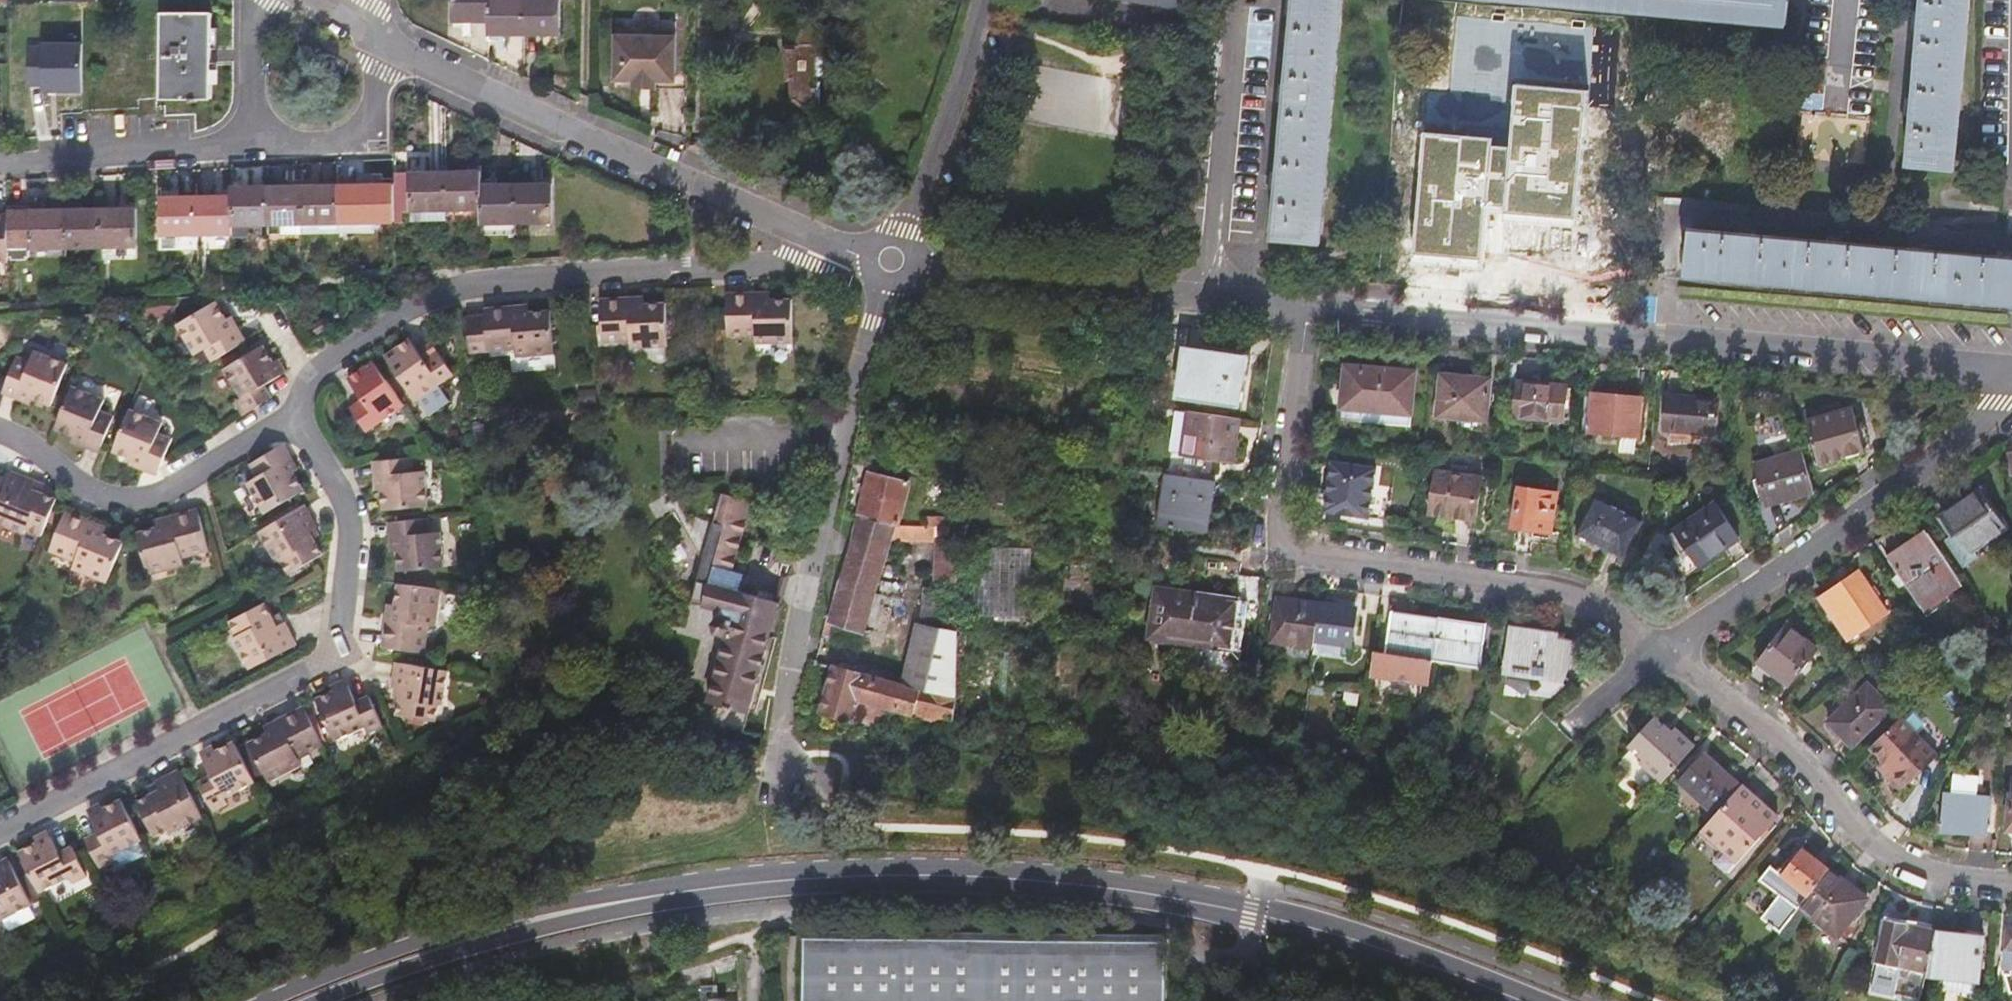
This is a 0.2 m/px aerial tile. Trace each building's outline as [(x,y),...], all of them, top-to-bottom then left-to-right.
[(489,0),(454,0),(454,22),(489,22),(489,0)] [(489,22),(489,36),(525,35),(525,0),(489,0),(489,22)] [(561,35),(560,0),(525,0),(525,35),(561,35)] [(1186,11),(1188,0),(1126,0),(1186,11)] [(1297,3),(1288,2),(1287,19),(1295,20),(1288,88),(1281,87),(1279,104),(1287,105),(1280,175),(1273,175),(1271,190),(1280,191),(1275,240),(1325,245),(1339,86),(1347,0),(1297,0),(1297,3)] [(1790,0),(1476,0),(1788,27),(1790,0)] [(1924,16),(1916,15),(1915,32),(1922,34),(1916,104),(1910,103),(1908,121),(1915,121),(1911,167),(1959,172),(1974,0),(1925,0),(1924,16)] [(163,98),(214,98),(213,13),(163,13),(163,98)] [(636,88),(636,92),(656,92),(656,95),(684,95),(684,83),(676,83),(676,28),(616,27),(616,88),(636,88)] [(830,45),(830,28),(802,27),(802,43),(797,43),(797,47),(792,48),(792,54),(787,55),(791,76),(794,76),(797,96),(817,105),(817,72),(816,44),(830,45)] [(27,44),(28,91),(83,90),(82,43),(27,44)] [(830,73),(830,45),(816,44),(817,72),(830,73)] [(1826,64),(1810,63),(1808,82),(1824,84),(1826,64)] [(1494,138),(1425,135),(1418,253),(1484,259),(1487,208),(1502,209),(1502,215),(1575,220),(1587,91),(1518,85),(1512,147),(1493,146),(1494,138)] [(484,218),(483,183),(482,170),(448,171),(449,219),(484,218)] [(449,219),(448,171),(396,173),(396,183),(397,221),(449,219)] [(376,220),(397,221),(396,183),(376,184),(375,182),(338,183),(340,231),(376,230),(376,220)] [(519,222),(517,182),(483,183),(484,218),(484,234),(520,234),(519,222)] [(553,182),(517,182),(519,222),(554,222),(553,182)] [(340,231),(338,183),(304,184),(305,231),(340,231)] [(234,195),(234,233),(271,232),(270,184),(234,185),(234,195)] [(270,184),(271,232),(305,231),(304,184),(270,184)] [(197,196),(198,234),(234,233),(234,195),(197,196)] [(164,235),(198,234),(197,196),(163,197),(164,235)] [(32,204),(10,205),(10,216),(10,259),(13,259),(13,261),(28,261),(28,259),(31,259),(32,248),(68,248),(67,209),(32,209),(32,204)] [(102,208),(67,209),(68,248),(103,247),(102,208)] [(102,208),(103,247),(103,256),(137,256),(137,208),(102,208)] [(10,263),(10,259),(10,216),(0,216),(0,263),(10,263)] [(1689,227),(1685,277),(2011,304),(2011,254),(1689,227)] [(760,339),(798,337),(794,294),(757,296),(757,290),(728,291),(731,334),(760,333),(760,339)] [(635,301),(633,295),(605,297),(609,338),(637,336),(638,342),(676,340),(672,298),(635,301)] [(216,358),(244,342),(217,298),(179,321),(197,350),(207,344),(216,358)] [(560,350),(558,307),(520,309),(520,303),(491,305),(493,346),(522,345),(523,352),(560,350)] [(322,334),(337,323),(330,314),(316,324),(322,334)] [(420,398),(421,397),(441,382),(455,371),(439,349),(428,358),(421,350),(412,337),(388,354),(420,398)] [(433,341),(421,350),(428,358),(439,349),(433,341)] [(245,413),(275,395),(268,382),(282,373),(264,342),(226,365),(244,397),(238,400),(245,413)] [(35,362),(20,356),(9,387),(57,406),(73,364),(40,351),(35,362)] [(1246,361),(1185,352),(1179,399),(1240,407),(1246,361)] [(370,429),(406,402),(376,359),(352,377),(366,396),(353,406),(370,429)] [(1416,373),(1347,367),(1343,408),(1412,415),(1416,373)] [(1493,380),(1443,376),(1438,417),(1487,421),(1493,380)] [(441,382),(421,397),(433,413),(453,397),(441,382)] [(1566,387),(1520,383),(1517,417),(1563,423),(1566,387)] [(107,398),(75,385),(60,427),(108,447),(119,416),(103,409),(107,398)] [(597,389),(583,390),(583,402),(598,402),(597,389)] [(1645,399),(1594,395),(1591,432),(1640,437),(1645,399)] [(1670,396),(1657,395),(1653,430),(1667,432),(1670,396)] [(1718,401),(1670,396),(1667,432),(1715,436),(1718,401)] [(1852,407),(1807,421),(1821,467),(1867,453),(1852,407)] [(163,421),(132,408),(116,449),(162,468),(163,466),(164,463),(174,438),(160,432),(163,421)] [(1235,463),(1241,420),(1189,413),(1183,455),(1235,463)] [(486,423),(473,424),(474,442),(487,442),(486,423)] [(253,483),(270,512),(309,489),(283,446),(256,462),(264,476),(253,483)] [(1768,507),(1815,493),(1803,451),(1756,464),(1768,507)] [(419,467),(419,455),(383,458),(387,503),(439,497),(437,465),(419,467)] [(1378,469),(1333,464),(1326,513),(1390,523),(1394,493),(1375,491),(1378,469)] [(61,493),(40,484),(43,476),(16,466),(0,505),(0,517),(29,529),(31,524),(46,530),(61,493)] [(1140,472),(1139,481),(1155,483),(1156,474),(1140,472)] [(1483,479),(1437,472),(1430,514),(1477,521),(1483,479)] [(869,474),(860,517),(903,526),(913,485),(869,474)] [(1205,532),(1211,481),(1167,475),(1162,527),(1205,532)] [(1559,495),(1521,489),(1515,528),(1551,534),(1559,495)] [(1981,492),(1941,518),(1953,536),(1945,541),(1964,568),(1980,557),(1975,550),(2006,529),(1981,492)] [(714,522),(707,552),(735,561),(750,506),(721,498),(714,522)] [(1641,523),(1598,501),(1580,535),(1623,558),(1641,523)] [(322,528),(307,504),(261,531),(280,562),(284,560),(292,573),(327,551),(316,532),(322,528)] [(1715,504),(1670,536),(1684,556),(1690,552),(1701,568),(1739,539),(1715,504)] [(208,507),(180,514),(182,522),(146,532),(157,573),(193,563),(191,555),(218,548),(208,507)] [(110,582),(126,542),(91,528),(92,522),(65,512),(49,551),(76,561),(74,568),(110,582)] [(431,528),(430,515),(396,519),(401,564),(452,558),(448,527),(431,528)] [(699,550),(707,552),(714,522),(696,516),(690,536),(692,543),(697,549),(699,550)] [(903,526),(860,517),(854,546),(830,624),(867,636),(896,544),(936,544),(936,582),(959,583),(959,530),(927,528),(907,527),(903,526)] [(927,528),(959,530),(962,530),(962,519),(927,518),(927,528)] [(1958,579),(1928,536),(1891,562),(1921,606),(1958,579)] [(1032,551),(971,549),(971,616),(1031,617),(1032,551)] [(703,571),(700,580),(737,589),(742,573),(733,570),(735,561),(707,552),(714,564),(703,571)] [(1859,573),(1844,583),(1848,589),(1823,606),(1847,640),(1886,612),(1859,573)] [(766,646),(778,600),(737,589),(700,580),(698,579),(693,601),(723,609),(721,616),(712,622),(716,631),(725,634),(704,718),(744,729),(763,658),(766,646)] [(439,625),(443,587),(400,582),(396,619),(390,619),(386,649),(428,654),(431,625),(439,625)] [(1150,640),(1191,645),(1198,594),(1158,589),(1150,640)] [(958,621),(958,591),(924,590),(923,616),(958,621)] [(1198,594),(1191,645),(1233,651),(1240,600),(1198,594)] [(1271,642),(1315,649),(1317,640),(1321,605),(1278,598),(1271,642)] [(279,623),(269,602),(246,613),(234,620),(241,635),(237,637),(253,669),(299,645),(286,619),(279,623)] [(1321,605),(1317,640),(1353,646),(1358,610),(1321,605)] [(1374,653),(1370,677),(1430,685),(1434,660),(1439,620),(1394,613),(1388,654),(1374,653)] [(1439,620),(1434,660),(1480,667),(1485,626),(1439,620)] [(1817,648),(1789,626),(1761,664),(1789,685),(1817,648)] [(905,686),(956,702),(957,635),(920,627),(905,686)] [(1553,637),(1513,631),(1507,674),(1542,679),(1543,677),(1566,681),(1578,648),(1552,643),(1553,637)] [(447,705),(452,669),(399,661),(394,689),(401,690),(398,714),(438,720),(440,704),(447,705)] [(956,729),(956,702),(905,686),(834,667),(820,713),(878,731),(886,708),(956,729)] [(1869,683),(1829,721),(1853,746),(1893,708),(1869,683)] [(374,732),(386,726),(371,695),(359,700),(351,685),(318,702),(320,706),(325,716),(339,742),(370,726),(374,732)] [(302,758),(328,744),(316,721),(310,712),(307,705),(281,719),(284,724),(250,742),(270,780),(304,762),(302,758)] [(320,706),(310,712),(316,721),(325,716),(320,706)] [(1936,754),(1901,717),(1871,746),(1886,761),(1894,770),(1888,774),(1902,788),(1936,754)] [(1641,765),(1664,784),(1696,748),(1675,730),(1672,733),(1656,718),(1629,747),(1645,761),(1641,765)] [(225,797),(257,780),(238,741),(205,757),(214,774),(200,781),(215,811),(228,804),(225,797)] [(1717,816),(1741,788),(1706,756),(1681,784),(1717,816)] [(1881,766),(1888,774),(1894,770),(1886,761),(1881,766)] [(176,835),(207,819),(182,771),(158,783),(162,791),(142,802),(160,837),(173,830),(176,835)] [(1954,774),(1953,793),(1978,795),(1979,776),(1954,774)] [(1777,818),(1743,786),(1741,788),(1717,816),(1752,847),(1777,818)] [(1978,795),(1953,793),(1946,792),(1942,830),(1986,833),(1989,796),(1978,795)] [(104,872),(117,865),(114,858),(145,841),(125,801),(93,817),(102,833),(87,841),(104,872)] [(1717,816),(1702,833),(1737,864),(1752,847),(1717,816)] [(24,853),(45,893),(78,877),(81,884),(93,877),(78,847),(65,853),(56,837),(24,853)] [(122,873),(153,857),(145,841),(114,858),(117,865),(122,873)] [(1759,922),(1778,937),(1800,908),(1828,872),(1801,852),(1797,856),(1780,878),(1775,874),(1771,870),(1759,884),(1778,900),(1774,905),(1771,908),(1759,922)] [(1780,878),(1797,856),(1792,852),(1775,874),(1780,878)] [(4,918),(7,923),(39,906),(13,859),(0,866),(0,920),(4,918)] [(1868,899),(1828,871),(1828,872),(1800,908),(1839,936),(1868,899)] [(1628,919),(1621,927),(1625,930),(1632,923),(1628,919)] [(1928,970),(1935,935),(1908,929),(1907,926),(1888,922),(1879,960),(1928,970)] [(810,937),(809,1000),(1157,1000),(1156,932),(810,937)] [(1967,937),(1935,932),(1935,935),(1928,970),(1927,974),(1978,981),(1982,945),(1967,943),(1967,937)]
